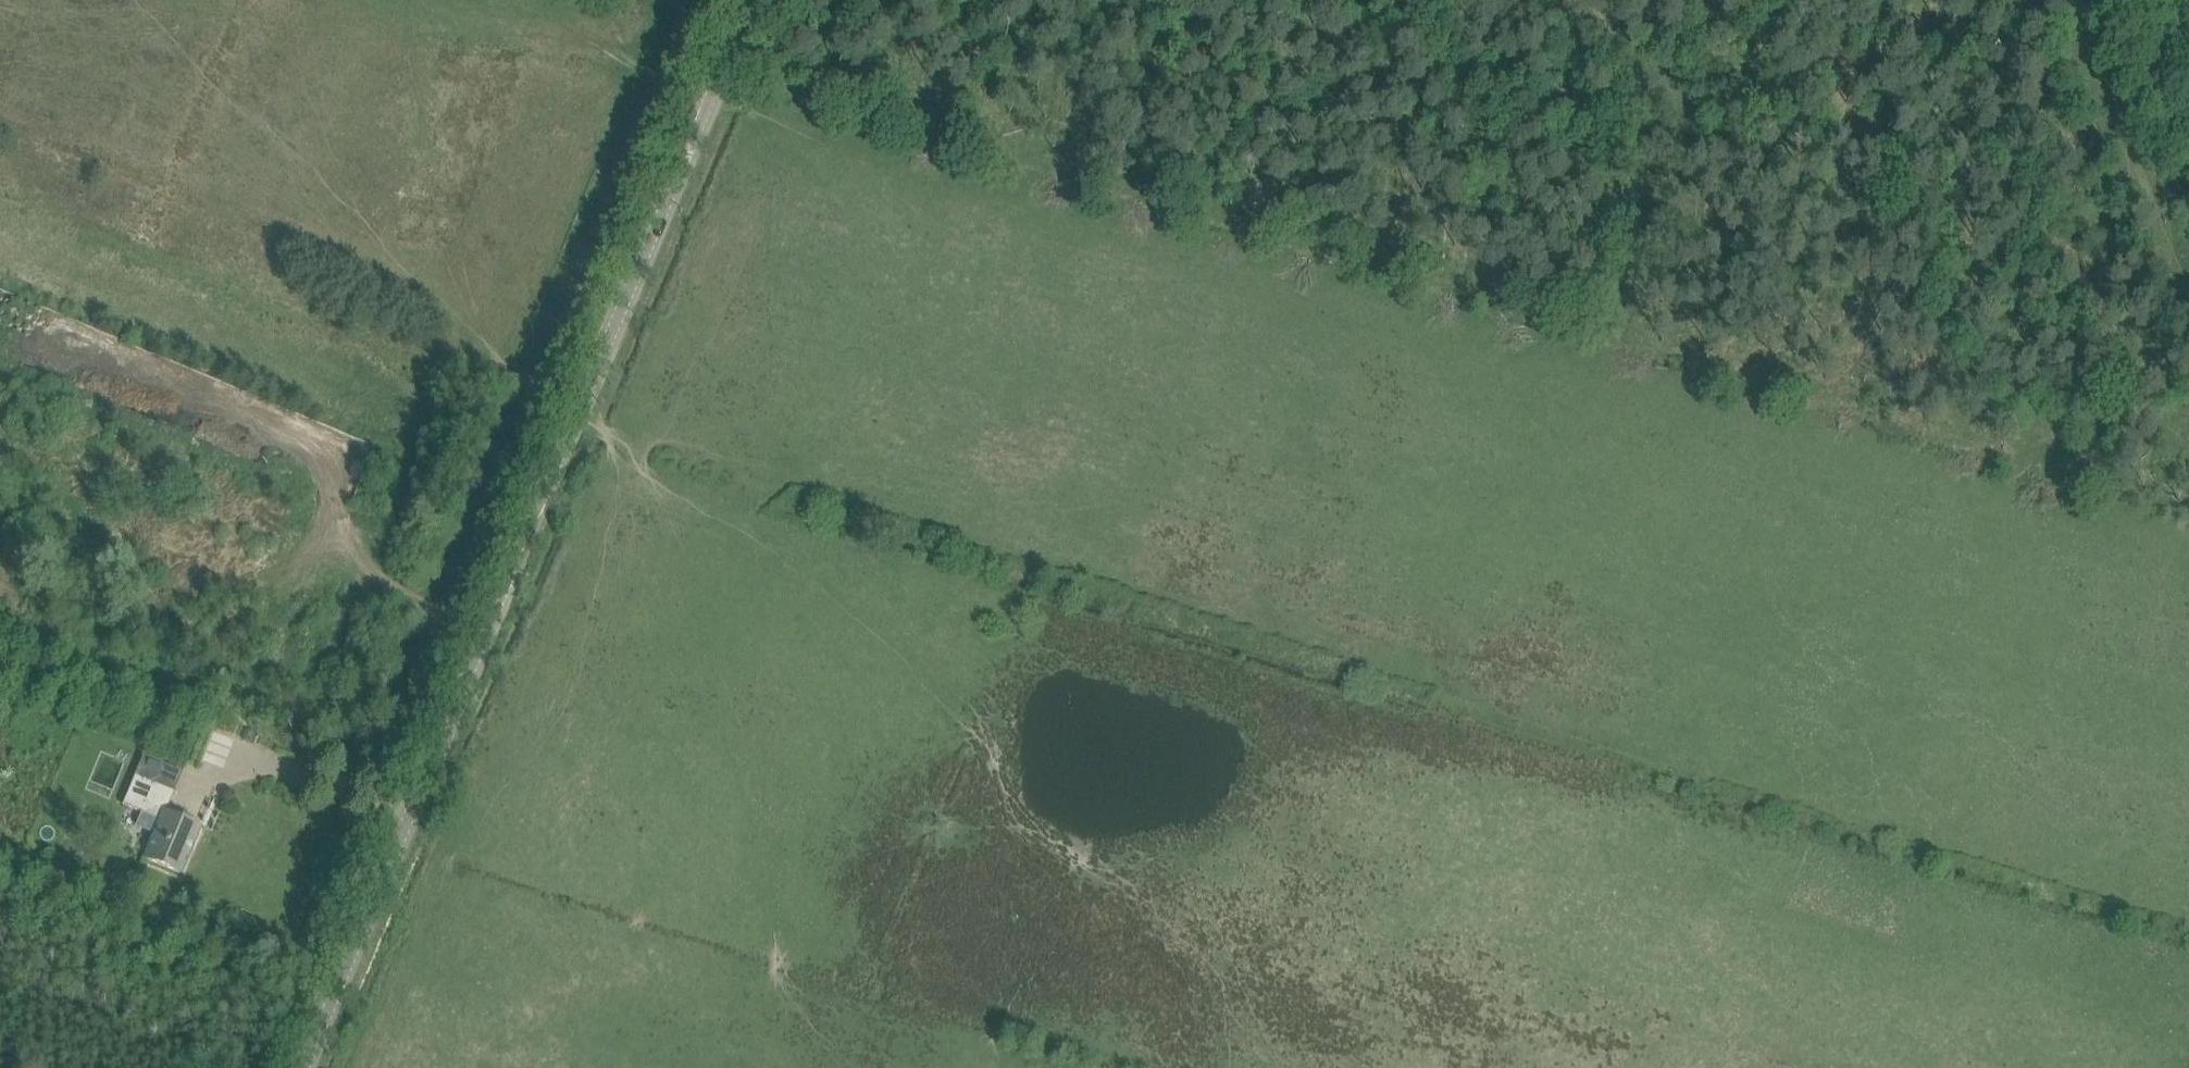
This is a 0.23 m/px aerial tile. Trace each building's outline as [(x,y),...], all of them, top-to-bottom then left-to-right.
[(161,821),(145,858),(180,873),(199,826),(166,812),(175,791),(135,774),(122,805),(161,821)]
